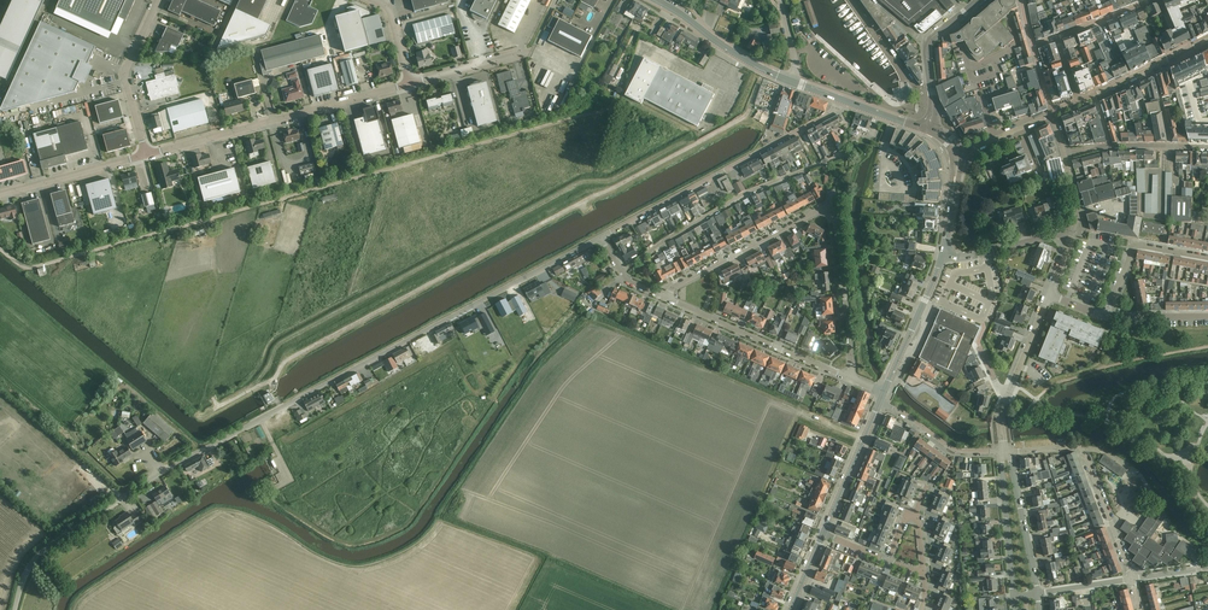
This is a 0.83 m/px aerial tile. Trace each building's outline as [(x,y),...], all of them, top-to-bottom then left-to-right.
[(8,10),(0,28),(0,78),(7,81),(44,0),(13,0),(8,10)] [(105,30),(111,33),(118,18),(125,21),(135,0),(60,0),(57,8),(105,30)] [(221,11),(196,0),(173,0),(168,11),(179,16),(181,12),(214,27),(221,11)] [(235,10),(217,50),(266,36),(271,26),(258,20),(267,0),(240,0),(235,10)] [(316,16),(318,11),(310,7),(312,1),(312,0),(311,2),(306,0),(296,0),(286,21),(300,27),(312,24),(316,16)] [(414,12),(448,3),(448,0),(411,0),(414,12)] [(470,11),(473,13),(472,15),(473,17),(474,18),(475,19),(477,20),(479,20),(481,21),(482,20),(483,18),(486,20),(487,20),(497,0),(475,0),(470,11)] [(498,25),(514,33),(531,0),(510,0),(498,25)] [(581,2),(594,8),(598,0),(582,0),(581,2)] [(741,10),(746,0),(731,0),(728,7),(740,12),(741,10)] [(804,1),(812,26),(818,24),(810,0),(808,0),(804,1)] [(895,23),(870,1),(869,0),(863,0),(861,2),(882,31),(882,32),(895,23)] [(878,0),(881,3),(910,27),(911,27),(913,25),(917,30),(918,31),(919,31),(920,32),(920,33),(921,33),(922,34),(924,32),(934,24),(942,17),(954,6),(953,4),(946,10),(944,6),(941,4),(938,0),(878,0)] [(941,4),(944,6),(946,10),(953,4),(949,0),(938,0),(941,4)] [(997,0),(975,19),(974,19),(973,19),(973,20),(972,20),(972,21),(971,21),(971,22),(963,29),(962,30),(961,31),(961,32),(961,33),(961,34),(963,42),(964,45),(966,48),(967,50),(969,52),(970,54),(974,59),(977,62),(978,62),(979,62),(980,61),(984,58),(983,58),(985,57),(986,56),(985,56),(989,53),(990,53),(990,52),(993,49),(994,50),(994,49),(998,46),(999,46),(998,45),(1001,43),(1005,47),(1007,46),(1007,45),(1009,44),(1013,40),(1014,40),(1014,39),(1014,38),(1013,37),(1007,30),(1000,22),(1009,14),(1012,11),(1017,8),(1017,6),(1016,3),(1016,1),(1016,0),(997,0)] [(1097,18),(1091,4),(1089,4),(1087,0),(1084,0),(1086,5),(1092,20),(1097,18)] [(1095,1),(1101,16),(1105,15),(1099,0),(1095,0),(1095,1)] [(1105,15),(1109,13),(1105,4),(1104,5),(1102,0),(1099,0),(1105,15)] [(1114,11),(1110,2),(1108,3),(1107,0),(1103,0),(1105,4),(1109,13),(1114,11)] [(1110,2),(1114,11),(1120,9),(1116,0),(1109,0),(1110,2)] [(1120,9),(1125,7),(1122,0),(1116,0),(1120,9)] [(1189,39),(1181,19),(1183,18),(1179,9),(1195,2),(1194,0),(1165,0),(1162,1),(1165,6),(1175,30),(1171,32),(1170,30),(1162,35),(1163,36),(1158,38),(1165,51),(1189,39)] [(628,11),(625,15),(633,20),(636,16),(642,5),(635,1),(629,12),(628,11)] [(1101,16),(1095,1),(1090,3),(1091,4),(1097,18),(1101,16)] [(1156,3),(1149,7),(1151,11),(1149,12),(1152,17),(1161,13),(1156,3)] [(1083,4),(1081,5),(1087,22),(1092,20),(1086,5),(1084,6),(1083,4)] [(360,18),(371,15),(370,12),(368,11),(356,5),(351,7),(351,6),(346,8),(348,14),(335,17),(345,52),(368,46),(360,18)] [(642,5),(636,16),(643,20),(646,15),(649,10),(642,5)] [(1077,10),(1077,11),(1082,24),(1087,22),(1081,5),(1078,6),(1079,9),(1077,10)] [(1188,22),(1189,23),(1190,22),(1191,25),(1190,25),(1196,38),(1202,35),(1197,26),(1199,25),(1199,23),(1196,18),(1199,17),(1197,13),(1194,6),(1189,9),(1191,15),(1194,20),(1188,22)] [(8,10),(0,7),(0,28),(8,10)] [(563,13),(572,17),(575,12),(566,7),(563,13)] [(1077,26),(1082,24),(1077,11),(1076,12),(1074,7),(1070,8),(1073,16),(1077,26)] [(1202,35),(1207,32),(1207,27),(1207,25),(1203,15),(1207,13),(1207,9),(1207,7),(1197,10),(1198,12),(1197,13),(1199,17),(1196,18),(1199,23),(1199,25),(1197,26),(1202,35)] [(1148,18),(1144,9),(1137,12),(1141,21),(1148,18)] [(1135,11),(1118,19),(1122,27),(1123,31),(1124,31),(1124,30),(1130,28),(1131,30),(1133,29),(1134,31),(1136,30),(1134,26),(1138,24),(1136,18),(1137,17),(1135,11)] [(1012,14),(1015,24),(1021,22),(1019,12),(1012,14)] [(1058,33),(1054,20),(1048,22),(1045,12),(1041,13),(1043,20),(1044,23),(1045,23),(1047,28),(1050,36),(1056,34),(1058,33)] [(1050,36),(1047,28),(1046,28),(1044,25),(1043,25),(1040,20),(1043,20),(1041,13),(1037,14),(1039,21),(1041,27),(1042,31),(1045,38),(1050,36)] [(1039,21),(1037,14),(1030,16),(1032,23),(1039,21)] [(1077,26),(1073,16),(1066,19),(1064,14),(1060,16),(1065,30),(1077,26)] [(386,41),(378,15),(362,19),(369,45),(386,41)] [(417,46),(428,43),(431,42),(431,40),(455,34),(450,15),(412,25),(415,35),(413,38),(417,46)] [(1059,15),(1053,18),(1054,20),(1058,33),(1065,30),(1060,16),(1059,15)] [(1183,18),(1181,19),(1189,39),(1190,41),(1191,41),(1196,38),(1190,25),(1187,27),(1186,24),(1189,23),(1188,22),(1194,20),(1191,15),(1183,18)] [(553,16),(548,26),(554,29),(559,20),(553,16)] [(592,36),(560,19),(549,41),(581,58),(592,36)] [(1119,35),(1121,34),(1119,28),(1122,27),(1118,19),(1113,21),(1118,34),(1119,35)] [(1042,31),(1041,27),(1039,21),(1032,23),(1034,35),(1036,41),(1045,38),(1042,31)] [(1119,35),(1118,34),(1113,21),(1107,23),(1111,32),(1113,31),(1116,36),(1119,35)] [(0,110),(0,111),(3,112),(74,92),(80,79),(83,80),(88,69),(86,68),(95,48),(96,48),(40,22),(0,110)] [(1015,24),(1017,33),(1024,31),(1021,22),(1015,24)] [(908,33),(895,23),(882,32),(887,38),(892,45),(905,36),(908,33)] [(680,28),(673,24),(668,33),(665,32),(662,38),(670,43),(680,28)] [(778,24),(774,25),(770,26),(772,34),(763,36),(765,42),(763,43),(765,51),(776,48),(774,40),(773,40),(771,35),(780,33),(778,24)] [(1102,33),(1099,26),(1091,30),(1094,36),(1102,33)] [(184,35),(167,27),(161,40),(160,40),(161,41),(155,52),(169,52),(172,45),(178,48),(184,35)] [(665,29),(661,27),(657,35),(660,37),(665,29)] [(1142,28),(1141,28),(1140,28),(1140,29),(1135,31),(1137,38),(1139,43),(1140,44),(1143,43),(1143,44),(1151,61),(1160,56),(1152,40),(1146,28),(1142,30),(1142,28)] [(683,30),(676,42),(677,43),(676,46),(680,48),(681,45),(683,41),(684,41),(688,33),(683,30)] [(1094,36),(1091,30),(1086,32),(1081,33),(1076,35),(1076,36),(1079,42),(1079,45),(1080,46),(1080,48),(1096,41),(1094,36)] [(1017,33),(1020,42),(1027,39),(1024,31),(1017,33)] [(700,41),(700,40),(688,33),(684,41),(683,41),(690,46),(689,48),(694,51),(700,41)] [(325,56),(319,35),(289,43),(296,64),(325,56)] [(910,42),(905,36),(892,45),(896,52),(900,49),(910,42)] [(1079,45),(1079,42),(1076,36),(1062,41),(1061,42),(1064,51),(1074,48),(1080,46),(1079,45)] [(1165,51),(1158,38),(1158,37),(1152,40),(1160,56),(1166,54),(1165,51)] [(1026,59),(1032,58),(1027,39),(1020,42),(1022,47),(1026,59)] [(758,49),(761,45),(759,43),(759,42),(757,41),(756,42),(752,40),(747,48),(752,51),(754,48),(755,49),(756,48),(758,49)] [(948,46),(946,40),(947,44),(938,44),(939,48),(935,49),(936,63),(945,62),(944,57),(947,56),(947,52),(944,52),(943,49),(948,48),(947,46),(948,46)] [(1098,44),(1101,49),(1100,49),(1107,62),(1114,79),(1122,75),(1114,59),(1113,60),(1109,52),(1110,52),(1105,41),(1098,44)] [(917,53),(910,42),(900,49),(907,60),(904,63),(906,64),(909,62),(914,58),(918,56),(919,55),(917,53)] [(296,64),(289,43),(261,51),(264,63),(260,64),(263,75),(271,73),(271,70),(296,64)] [(1055,44),(1039,50),(1040,55),(1047,52),(1056,49),(1055,44)] [(1122,46),(1119,48),(1121,53),(1123,55),(1122,55),(1124,59),(1126,63),(1130,71),(1151,61),(1143,44),(1139,47),(1136,48),(1134,49),(1132,50),(1129,51),(1127,52),(1126,50),(1126,49),(1124,47),(1124,46),(1122,46)] [(461,56),(459,46),(451,48),(454,58),(461,56)] [(1081,50),(1081,51),(1082,53),(1085,61),(1085,62),(1086,64),(1086,65),(1088,70),(1089,72),(1090,74),(1091,77),(1095,88),(1108,82),(1099,61),(1095,52),(1094,52),(1098,61),(1091,65),(1090,63),(1092,62),(1088,47),(1081,50)] [(1023,60),(1019,48),(1014,49),(1017,58),(1017,57),(1019,65),(1020,67),(1028,65),(1034,64),(1032,58),(1026,59),(1023,60)] [(1074,48),(1064,51),(1066,57),(1081,51),(1081,50),(1080,48),(1075,50),(1074,48)] [(1120,56),(1117,48),(1111,51),(1110,52),(1109,52),(1113,60),(1114,59),(1120,56)] [(1058,54),(1056,49),(1047,52),(1049,58),(1058,54)] [(1100,49),(1095,52),(1099,61),(1108,82),(1114,79),(1107,62),(1100,49)] [(432,64),(431,62),(432,62),(433,61),(434,60),(433,57),(432,56),(431,56),(429,56),(429,55),(428,55),(426,50),(417,53),(418,58),(416,58),(419,68),(432,64)] [(1069,62),(1077,59),(1078,58),(1077,56),(1082,53),(1081,51),(1066,57),(1068,61),(1069,62)] [(1047,52),(1040,55),(1043,65),(1050,63),(1049,58),(1047,52)] [(702,54),(697,62),(703,67),(708,58),(702,54)] [(1050,63),(1060,60),(1058,54),(1049,58),(1050,63)] [(919,55),(918,56),(914,58),(909,62),(906,64),(905,64),(914,77),(920,72),(915,65),(918,63),(915,60),(919,57),(919,55)] [(1176,90),(1179,88),(1178,86),(1207,72),(1206,66),(1205,67),(1201,55),(1171,69),(1175,86),(1176,90)] [(1120,56),(1114,59),(1122,75),(1128,72),(1120,56)] [(704,83),(701,88),(645,58),(625,96),(641,104),(644,99),(698,127),(715,95),(711,93),(714,89),(704,83)] [(1077,59),(1069,62),(1071,70),(1083,66),(1081,59),(1078,60),(1077,59)] [(352,60),(340,63),(346,87),(358,83),(352,60)] [(1062,66),(1060,60),(1050,63),(1043,65),(1045,70),(1051,68),(1051,69),(1053,69),(1058,67),(1062,66)] [(938,86),(949,81),(954,79),(954,76),(953,74),(952,73),(949,74),(948,70),(945,70),(945,62),(936,63),(938,80),(938,86)] [(307,70),(314,97),(339,90),(332,63),(307,70)] [(379,78),(385,76),(389,75),(388,74),(392,73),(390,63),(376,66),(379,78)] [(607,74),(603,80),(610,84),(613,77),(614,77),(619,80),(624,70),(619,67),(612,64),(607,74)] [(1071,70),(1073,75),(1088,70),(1086,65),(1083,66),(1071,70)] [(1055,80),(1057,87),(1061,98),(1068,96),(1071,95),(1070,92),(1067,81),(1065,76),(1064,72),(1057,74),(1057,72),(1062,68),(1062,67),(1062,66),(1058,67),(1053,69),(1051,69),(1054,78),(1055,80)] [(1054,78),(1051,69),(1045,71),(1043,72),(1046,81),(1054,78)] [(1169,96),(1172,96),(1172,93),(1176,93),(1176,89),(1175,86),(1171,69),(1165,72),(1167,85),(1169,96)] [(1039,81),(1035,70),(1021,74),(1025,85),(1038,81),(1039,81)] [(1095,88),(1091,77),(1090,74),(1089,72),(1088,70),(1073,75),(1080,95),(1095,88)] [(152,81),(146,83),(149,93),(150,93),(151,96),(150,97),(151,101),(157,99),(179,93),(174,75),(173,71),(155,76),(156,80),(152,81)] [(510,71),(496,75),(501,93),(515,89),(510,71)] [(920,72),(914,77),(921,86),(923,84),(920,72)] [(1157,76),(1159,87),(1167,85),(1165,72),(1157,76)] [(1030,113),(1025,101),(1023,102),(1020,94),(1017,88),(1012,76),(1005,79),(1009,91),(1006,92),(1007,95),(1011,107),(1002,110),(1003,114),(1005,113),(1007,118),(1009,117),(1010,122),(1015,120),(1014,118),(1030,113)] [(954,79),(949,81),(938,86),(937,87),(936,87),(940,99),(941,102),(945,109),(956,103),(961,100),(965,97),(958,77),(954,79)] [(1057,87),(1055,80),(1054,78),(1046,81),(1048,90),(1057,87)] [(286,102),(297,99),(303,97),(300,86),(299,86),(298,79),(292,81),(294,87),(283,90),(286,102)] [(1152,79),(1145,82),(1147,95),(1149,106),(1151,115),(1149,115),(1150,115),(1156,142),(1167,142),(1165,134),(1158,99),(1157,92),(1156,89),(1153,79),(1152,79)] [(255,94),(254,88),(252,80),(234,85),(236,93),(238,99),(255,94)] [(1017,88),(1020,94),(1029,89),(1029,90),(1033,89),(1034,92),(1034,93),(1036,93),(1041,112),(1047,109),(1038,81),(1025,85),(1017,88)] [(467,88),(469,93),(477,126),(496,121),(486,82),(482,84),(481,82),(479,82),(477,82),(475,83),(472,83),(471,85),(471,86),(467,88)] [(1145,82),(1138,85),(1142,100),(1143,99),(1148,116),(1149,115),(1151,115),(1149,106),(1147,95),(1145,82)] [(1138,85),(1130,89),(1136,110),(1141,109),(1139,100),(1139,101),(1139,100),(1142,100),(1138,85)] [(1159,87),(1162,98),(1169,96),(1167,85),(1159,87)] [(1052,101),(1061,98),(1057,87),(1048,90),(1052,101)] [(773,114),(774,115),(769,130),(783,135),(792,110),(798,92),(788,89),(787,93),(783,91),(780,97),(777,96),(772,111),(775,112),(774,112),(773,114)] [(1025,101),(1030,113),(1031,117),(1041,112),(1036,93),(1034,93),(1034,92),(1032,93),(1033,96),(1031,97),(1030,93),(1028,94),(1027,91),(1029,90),(1029,89),(1020,94),(1023,102),(1025,101)] [(1130,89),(1125,91),(1130,111),(1131,117),(1132,120),(1133,119),(1134,124),(1136,130),(1140,129),(1141,129),(1136,110),(1130,89)] [(425,98),(427,104),(429,112),(429,110),(438,108),(438,109),(438,107),(443,105),(444,108),(444,106),(453,104),(453,105),(454,105),(450,91),(449,91),(450,93),(441,95),(440,94),(441,96),(435,98),(435,95),(434,95),(435,97),(426,99),(426,98),(425,98)] [(512,104),(513,110),(514,114),(525,111),(524,109),(530,107),(527,97),(526,91),(517,93),(518,95),(512,97),(514,103),(512,104)] [(1125,122),(1132,120),(1131,117),(1130,111),(1125,91),(1119,94),(1122,110),(1123,110),(1125,122)] [(792,110),(799,112),(805,95),(798,92),(792,110)] [(1120,110),(1122,110),(1119,94),(1113,97),(1117,115),(1118,120),(1118,122),(1119,125),(1123,124),(1120,110)] [(805,95),(799,112),(806,115),(808,110),(813,97),(805,95)] [(1011,107),(1007,95),(992,99),(996,111),(1002,110),(1011,107)] [(972,132),(973,134),(984,129),(984,128),(987,127),(979,102),(977,102),(975,96),(970,98),(965,99),(969,105),(969,106),(971,109),(973,114),(975,117),(967,122),(960,126),(965,134),(972,132)] [(817,113),(822,100),(813,97),(808,110),(817,113)] [(1117,115),(1113,97),(1106,100),(1111,118),(1112,121),(1113,124),(1118,122),(1118,120),(1117,115)] [(167,109),(172,127),(173,132),(209,123),(202,99),(167,109)] [(962,101),(961,100),(956,103),(945,109),(952,121),(962,114),(967,111),(965,108),(969,106),(969,105),(965,99),(962,101)] [(100,124),(117,119),(123,118),(118,100),(95,106),(100,124)] [(821,115),(822,115),(825,112),(828,103),(822,100),(817,113),(821,115)] [(1106,100),(1100,102),(1105,119),(1108,118),(1109,119),(1111,118),(1106,100)] [(224,105),(226,115),(243,110),(240,101),(224,105)] [(402,110),(400,101),(387,104),(389,113),(402,110)] [(1094,105),(1079,111),(1086,125),(1089,133),(1094,144),(1106,143),(1097,112),(1094,105)] [(354,120),(363,155),(386,149),(378,120),(379,120),(375,107),(364,110),(365,117),(354,120)] [(956,128),(960,126),(967,122),(965,119),(973,114),(971,109),(967,111),(962,114),(952,121),(956,128)] [(1081,136),(1085,145),(1094,144),(1089,133),(1086,125),(1079,111),(1072,114),(1079,130),(1079,131),(1080,134),(1080,136),(1081,136)] [(38,114),(40,121),(48,119),(47,112),(38,114)] [(153,129),(162,127),(158,113),(152,115),(153,118),(150,119),(153,129)] [(863,115),(856,113),(853,123),(857,125),(859,126),(859,125),(861,121),(861,120),(863,115)] [(1068,116),(1074,132),(1077,131),(1077,132),(1079,131),(1079,130),(1072,114),(1068,116)] [(399,149),(420,143),(412,115),(391,120),(399,149)] [(838,115),(823,123),(829,134),(834,143),(834,142),(836,141),(839,140),(837,135),(836,136),(834,132),(833,132),(830,128),(833,126),(834,128),(838,126),(837,124),(841,122),(843,121),(840,116),(839,115),(838,115)] [(876,120),(863,115),(861,120),(861,121),(859,125),(859,126),(857,129),(867,133),(871,122),(875,123),(876,120)] [(1066,133),(1067,133),(1070,133),(1074,132),(1068,116),(1062,118),(1065,128),(1066,133)] [(1118,143),(1116,135),(1113,124),(1112,121),(1106,123),(1112,142),(1113,143),(1118,143)] [(43,170),(45,169),(66,163),(64,156),(88,150),(80,122),(33,134),(39,156),(41,163),(43,170)] [(1144,132),(1142,132),(1142,133),(1145,142),(1154,142),(1150,122),(1146,123),(1147,128),(1143,128),(1144,132)] [(1185,122),(1185,127),(1187,134),(1189,142),(1207,142),(1207,127),(1192,127),(1192,122),(1185,122)] [(829,134),(823,123),(815,128),(818,134),(821,138),(829,134)] [(343,145),(339,130),(337,124),(319,129),(321,134),(325,150),(343,145)] [(1065,178),(1060,158),(1055,138),(1053,134),(1049,124),(1048,125),(1042,128),(1041,128),(1042,129),(1038,130),(1032,134),(1036,138),(1039,142),(1039,143),(1040,144),(1041,145),(1042,148),(1043,152),(1045,155),(1046,159),(1044,161),(1043,161),(1044,166),(1044,167),(1044,169),(1044,171),(1044,173),(1042,178),(1042,180),(1041,182),(1041,181),(1043,182),(1044,182),(1045,182),(1046,182),(1047,182),(1065,178)] [(471,127),(460,131),(462,137),(473,134),(471,127)] [(1173,142),(1178,143),(1177,135),(1176,127),(1169,129),(1173,142)] [(815,128),(806,133),(813,144),(821,139),(821,138),(818,134),(815,128)] [(113,129),(100,132),(101,136),(103,135),(108,153),(131,147),(126,129),(114,132),(113,129)] [(933,156),(931,152),(929,148),(921,139),(917,136),(916,137),(911,133),(911,134),(906,132),(902,130),(902,131),(896,129),(890,145),(895,146),(895,147),(896,147),(896,149),(897,149),(898,149),(899,148),(904,150),(904,151),(904,152),(905,152),(906,152),(908,154),(906,157),(905,157),(906,158),(906,159),(907,160),(908,159),(909,159),(910,161),(913,159),(918,164),(920,162),(921,163),(921,165),(921,167),(921,168),(939,160),(939,159),(936,154),(933,156)] [(1140,129),(1136,130),(1135,130),(1137,141),(1138,141),(1138,142),(1145,142),(1142,133),(1142,132),(1142,130),(1141,129),(1140,129)] [(292,130),(289,130),(283,132),(286,143),(300,139),(299,135),(297,130),(292,131),(292,130)] [(1128,131),(1131,141),(1137,141),(1135,130),(1128,131)] [(1080,134),(1079,131),(1077,132),(1067,136),(1070,147),(1085,145),(1081,136),(1080,136),(1080,134)] [(811,145),(808,140),(805,134),(803,136),(808,146),(811,145)] [(1039,142),(1036,138),(1032,134),(1028,137),(1032,145),(1039,142)] [(1177,135),(1178,143),(1189,143),(1189,142),(1187,134),(1177,135)] [(798,138),(807,155),(810,153),(802,136),(798,138)] [(797,138),(791,141),(797,153),(803,150),(797,138)] [(246,142),(247,148),(249,154),(258,152),(258,150),(264,148),(262,140),(255,141),(255,140),(246,142)] [(795,154),(797,153),(791,141),(786,143),(795,161),(795,162),(798,160),(795,154)] [(780,147),(787,161),(790,159),(792,163),(795,161),(786,143),(780,147)] [(820,147),(822,152),(825,157),(828,155),(824,146),(820,147)] [(779,157),(780,158),(781,157),(784,162),(787,161),(780,147),(774,150),(778,158),(779,157)] [(774,150),(768,153),(775,165),(780,162),(778,158),(780,158),(779,157),(778,158),(774,150)] [(1124,151),(1118,152),(1119,156),(1121,156),(1121,161),(1123,170),(1122,170),(1123,172),(1126,171),(1125,161),(1124,151)] [(1145,151),(1136,151),(1136,161),(1136,165),(1136,168),(1139,168),(1139,165),(1140,165),(1140,160),(1144,160),(1145,151)] [(1158,169),(1158,168),(1159,164),(1159,161),(1155,161),(1155,164),(1148,164),(1148,160),(1153,160),(1153,152),(1145,151),(1144,160),(1144,165),(1145,165),(1145,169),(1158,169)] [(1102,153),(1102,154),(1103,159),(1103,164),(1104,167),(1107,166),(1107,165),(1110,165),(1110,158),(1111,158),(1110,152),(1102,153)] [(1118,152),(1110,152),(1111,158),(1110,158),(1110,165),(1111,170),(1112,170),(1112,169),(1118,168),(1118,171),(1122,170),(1123,170),(1121,161),(1121,156),(1119,156),(1118,152)] [(761,157),(766,165),(770,163),(771,167),(776,176),(779,174),(778,171),(775,165),(768,153),(761,157)] [(1201,153),(1193,153),(1193,165),(1193,166),(1192,176),(1197,176),(1196,181),(1200,181),(1201,176),(1197,175),(1198,173),(1201,173),(1201,170),(1201,164),(1201,153)] [(201,154),(192,157),(195,168),(204,166),(204,165),(211,163),(209,154),(204,156),(201,157),(201,154)] [(1101,160),(1100,154),(1092,156),(1094,164),(1098,163),(1099,165),(1099,168),(1100,168),(1102,175),(1106,174),(1104,167),(1103,164),(1102,164),(1101,160)] [(1016,182),(1017,181),(1022,179),(1021,176),(1032,171),(1030,165),(1033,164),(1032,161),(1028,162),(1026,156),(1021,158),(1014,161),(1010,163),(1011,165),(1003,169),(1002,170),(1001,172),(1002,175),(1004,175),(1005,175),(1005,176),(1008,174),(1010,180),(1014,178),(1016,182)] [(1093,177),(1096,176),(1094,169),(1091,170),(1091,172),(1088,172),(1088,171),(1087,167),(1091,165),(1089,157),(1081,159),(1083,168),(1085,175),(1086,179),(1093,177)] [(764,166),(762,163),(759,158),(740,168),(745,177),(764,166)] [(1072,162),(1074,168),(1082,166),(1080,159),(1072,162)] [(942,188),(941,176),(938,167),(941,166),(939,161),(939,160),(921,168),(922,169),(923,170),(924,171),(925,172),(922,173),(922,180),(919,181),(919,183),(918,184),(917,185),(917,186),(918,187),(919,187),(923,187),(923,190),(922,190),(921,191),(922,192),(923,193),(923,197),(924,197),(923,202),(933,202),(939,203),(939,198),(940,198),(940,192),(941,193),(942,188)] [(26,175),(22,161),(20,162),(19,162),(0,167),(0,182),(23,176),(26,175)] [(271,162),(247,168),(253,189),(276,182),(271,162)] [(301,175),(307,174),(315,172),(313,163),(299,167),(301,175)] [(156,166),(158,172),(162,189),(172,186),(171,181),(180,179),(178,170),(169,173),(166,164),(156,166)] [(782,166),(786,173),(789,171),(791,170),(789,164),(787,165),(786,165),(783,167),(783,166),(782,166)] [(780,170),(778,171),(779,174),(780,175),(786,173),(782,166),(779,168),(780,170)] [(204,202),(240,192),(234,169),(198,178),(204,202)] [(121,176),(122,182),(124,186),(138,183),(135,172),(121,176)] [(718,180),(718,181),(722,189),(726,187),(729,192),(734,190),(731,184),(729,181),(726,176),(725,176),(719,180),(718,180)] [(796,179),(796,180),(798,185),(805,182),(802,176),(796,179)] [(109,179),(86,186),(94,215),(117,209),(109,179)] [(1086,207),(1092,205),(1116,199),(1114,190),(1112,183),(1109,184),(1093,188),(1091,180),(1078,184),(1080,192),(1082,192),(1086,207)] [(741,181),(733,185),(738,194),(745,190),(741,181)] [(817,183),(814,185),(816,189),(812,191),(816,199),(822,197),(820,193),(821,193),(821,191),(823,190),(821,186),(819,187),(817,183)] [(774,188),(776,193),(784,190),(781,185),(774,188)] [(1120,189),(1114,190),(1116,199),(1129,195),(1127,187),(1124,188),(1124,187),(1120,189)] [(715,202),(710,193),(707,188),(703,189),(711,204),(715,202)] [(1171,220),(1171,222),(1191,223),(1192,207),(1192,188),(1186,188),(1182,188),(1182,197),(1176,197),(1176,188),(1172,188),(1172,192),(1172,195),(1172,198),(1172,201),(1171,204),(1171,207),(1171,211),(1171,214),(1171,217),(1171,220)] [(711,204),(703,189),(700,191),(708,206),(711,204)] [(66,190),(51,195),(59,227),(74,223),(66,190)] [(803,194),(804,196),(808,204),(815,200),(811,193),(807,194),(806,192),(805,193),(803,190),(801,191),(803,194)] [(1044,206),(1032,209),(1034,214),(1035,219),(1047,216),(1047,217),(1051,216),(1050,212),(1049,210),(1055,208),(1054,207),(1061,205),(1058,196),(1057,190),(1050,191),(1052,198),(1046,199),(1047,201),(1043,202),(1043,205),(1044,206)] [(708,206),(700,191),(697,193),(700,198),(704,206),(705,208),(708,206)] [(766,198),(766,197),(763,192),(758,195),(761,201),(766,198)] [(145,207),(154,205),(151,193),(141,195),(145,207)] [(688,196),(693,204),(697,211),(700,209),(696,202),(699,201),(694,193),(688,196)] [(761,201),(758,195),(757,194),(751,197),(755,206),(762,202),(761,201)] [(795,211),(801,207),(797,200),(798,200),(795,194),(788,198),(795,211)] [(688,196),(683,199),(687,207),(688,207),(690,207),(695,217),(699,215),(693,204),(688,196)] [(801,207),(808,204),(804,196),(798,200),(797,200),(801,207)] [(747,207),(751,204),(750,202),(752,201),(751,197),(744,201),(747,207)] [(784,207),(788,215),(795,211),(788,198),(785,199),(786,203),(787,205),(784,207)] [(22,204),(33,245),(50,240),(39,199),(22,204)] [(683,209),(687,207),(683,199),(679,201),(683,209)] [(682,218),(685,217),(677,202),(672,205),(676,213),(679,211),(682,218)] [(916,217),(925,217),(937,218),(938,216),(937,216),(938,209),(926,208),(927,203),(915,203),(914,207),(923,208),(922,213),(920,214),(913,213),(913,217),(916,217)] [(11,220),(17,218),(16,215),(17,215),(14,205),(4,208),(4,209),(0,210),(0,216),(1,216),(1,219),(9,217),(10,220),(11,220)] [(268,213),(263,215),(264,220),(281,215),(279,210),(275,211),(273,205),(266,207),(267,210),(268,213)] [(677,223),(678,222),(680,221),(676,213),(672,205),(666,208),(671,218),(674,217),(677,223)] [(772,206),(779,219),(786,215),(782,208),(778,210),(777,208),(776,208),(775,205),(772,206)] [(769,215),(772,223),(779,219),(772,206),(770,207),(773,213),(769,215)] [(1008,229),(1012,228),(1018,227),(1017,224),(1024,222),(1022,217),(1022,215),(1020,207),(1009,210),(1002,212),(1003,217),(1001,218),(1002,218),(1003,224),(1005,224),(1006,228),(1007,228),(1008,229)] [(677,228),(671,218),(666,208),(660,211),(664,219),(669,217),(670,220),(668,221),(671,226),(669,227),(671,230),(672,229),(673,230),(674,232),(676,231),(675,229),(677,228)] [(729,210),(725,211),(722,213),(722,214),(724,218),(725,219),(728,218),(732,216),(729,210)] [(759,213),(766,226),(772,223),(769,215),(765,217),(762,211),(759,213)] [(658,212),(646,218),(650,224),(654,222),(656,227),(663,223),(658,212)] [(1138,239),(1138,238),(1142,218),(1129,216),(1127,226),(1099,221),(1096,212),(1086,215),(1090,230),(1097,231),(1138,239)] [(759,220),(755,222),(759,230),(766,226),(759,213),(756,215),(759,220)] [(715,217),(718,223),(722,221),(721,220),(724,218),(722,214),(715,217)] [(750,234),(742,219),(743,219),(741,215),(738,216),(741,222),(740,222),(741,223),(737,225),(738,227),(744,238),(750,234)] [(922,231),(930,232),(934,232),(934,233),(935,233),(935,232),(936,232),(937,226),(936,226),(937,220),(925,219),(925,217),(916,217),(916,221),(923,222),(922,231)] [(743,219),(742,219),(750,234),(754,233),(754,234),(757,232),(756,231),(757,231),(751,219),(747,222),(745,218),(743,219)] [(707,222),(722,250),(728,246),(719,231),(719,230),(716,230),(713,225),(714,224),(711,219),(707,222)] [(722,250),(707,222),(701,226),(704,231),(707,229),(705,227),(709,225),(714,234),(711,236),(714,243),(711,244),(716,253),(722,250)] [(1143,222),(1141,231),(1151,233),(1163,235),(1165,226),(1152,224),(1152,223),(1143,222)] [(801,230),(803,235),(808,233),(814,236),(818,228),(811,224),(810,226),(809,225),(801,230)] [(640,225),(635,228),(640,236),(645,233),(640,225)] [(1196,225),(1194,237),(1196,238),(1197,231),(1199,231),(1199,232),(1203,233),(1204,226),(1197,225),(1196,225)] [(703,231),(704,231),(701,226),(694,229),(696,233),(698,236),(702,233),(701,232),(703,231)] [(738,227),(733,229),(732,226),(730,227),(737,241),(744,238),(738,227)] [(726,237),(730,245),(737,241),(730,227),(729,228),(730,228),(727,230),(730,236),(726,237)] [(203,228),(192,232),(193,237),(201,234),(201,237),(205,236),(203,228)] [(818,228),(814,236),(819,239),(818,241),(818,246),(820,246),(826,245),(825,233),(824,233),(825,231),(818,228)] [(1185,239),(1180,238),(1181,235),(1182,235),(1182,231),(1182,228),(1179,228),(1178,234),(1177,238),(1176,245),(1184,247),(1185,239)] [(688,233),(690,237),(691,239),(695,237),(693,235),(696,233),(694,229),(688,233)] [(682,237),(685,242),(688,240),(687,238),(690,237),(688,233),(682,237)] [(625,261),(637,254),(633,246),(626,250),(623,245),(633,240),(630,234),(625,237),(624,236),(614,241),(618,248),(619,248),(621,253),(625,261)] [(803,242),(800,244),(799,243),(795,234),(788,238),(792,246),(793,246),(794,249),(801,246),(801,247),(804,245),(803,242)] [(1169,238),(1168,244),(1176,245),(1177,238),(1169,236),(1169,238)] [(682,237),(676,240),(680,248),(683,246),(682,243),(685,242),(682,237)] [(707,246),(705,248),(709,256),(715,253),(707,238),(704,240),(707,246)] [(1185,239),(1184,247),(1192,248),(1193,241),(1185,239)] [(780,253),(781,257),(782,257),(780,253),(783,251),(786,256),(788,257),(789,256),(790,258),(794,256),(789,248),(786,249),(782,241),(775,245),(780,253)] [(1193,241),(1192,248),(1201,250),(1203,242),(1202,242),(1193,241)] [(702,260),(694,245),(693,242),(690,243),(695,253),(692,255),(695,260),(694,260),(695,263),(702,260)] [(917,243),(907,242),(907,250),(916,251),(917,243)] [(694,245),(702,260),(708,257),(704,248),(703,249),(700,245),(698,246),(697,243),(694,245)] [(1042,243),(1040,244),(1039,248),(1038,248),(1037,251),(1033,250),(1031,255),(1037,257),(1033,266),(1036,268),(1039,270),(1039,269),(1040,269),(1043,262),(1047,263),(1051,252),(1050,252),(1052,247),(1046,244),(1042,243)] [(775,245),(768,248),(771,253),(768,255),(770,257),(771,260),(774,265),(777,264),(775,261),(782,257),(781,257),(780,253),(775,245)] [(820,246),(818,246),(806,248),(806,252),(814,251),(815,260),(827,258),(826,250),(821,250),(820,246)] [(681,271),(679,266),(677,262),(674,264),(672,261),(673,260),(672,259),(676,257),(674,254),(671,248),(664,252),(668,259),(667,259),(670,264),(676,274),(681,271)] [(579,255),(584,264),(595,257),(591,249),(579,255)] [(689,267),(695,263),(694,260),(695,260),(692,255),(689,256),(685,249),(681,252),(689,267)] [(924,258),(918,256),(915,255),(916,252),(909,251),(908,255),(911,255),(910,259),(911,259),(909,264),(923,269),(926,261),(923,260),(924,258)] [(1136,259),(1137,259),(1144,260),(1146,253),(1137,251),(1136,259)] [(670,277),(676,274),(670,264),(667,259),(668,259),(664,252),(658,256),(661,262),(670,277)] [(688,267),(686,262),(684,258),(681,260),(680,259),(681,258),(678,252),(674,254),(676,257),(683,270),(688,267)] [(753,256),(758,266),(759,266),(760,268),(765,265),(764,262),(766,261),(761,252),(753,256)] [(1152,262),(1154,254),(1146,253),(1144,260),(1145,260),(1144,264),(1152,265),(1153,262),(1152,262)] [(1152,262),(1153,262),(1160,263),(1162,256),(1154,254),(1152,262)] [(553,268),(557,275),(566,270),(567,272),(583,263),(584,264),(579,255),(553,268)] [(746,260),(749,265),(750,266),(753,265),(754,268),(758,266),(753,256),(746,260)] [(1169,265),(1169,263),(1170,257),(1162,256),(1160,263),(1169,265)] [(774,265),(771,260),(770,257),(766,259),(772,268),(773,268),(774,269),(775,268),(775,267),(774,265)] [(812,272),(817,272),(823,271),(823,267),(828,266),(827,258),(815,260),(816,268),(812,268),(812,272)] [(1179,267),(1181,259),(1174,258),(1172,265),(1179,267)] [(1187,268),(1188,260),(1181,259),(1179,267),(1187,268)] [(648,260),(642,263),(645,269),(651,267),(648,260)] [(1193,273),(1195,262),(1188,260),(1187,268),(1187,270),(1190,271),(1190,272),(1193,273)] [(659,283),(670,277),(661,262),(655,265),(658,271),(658,270),(659,272),(653,274),(656,279),(657,278),(659,283)] [(1201,270),(1203,263),(1195,262),(1193,273),(1201,274),(1201,270)] [(51,264),(44,266),(46,272),(53,270),(51,264)] [(730,269),(735,278),(742,274),(738,264),(730,269)] [(747,272),(745,268),(741,270),(746,279),(748,278),(749,280),(750,279),(747,272)] [(723,280),(725,284),(733,280),(734,282),(736,281),(735,278),(730,269),(722,273),(726,279),(723,280)] [(1023,278),(1032,282),(1034,282),(1036,277),(1018,270),(1016,275),(1023,278)] [(593,280),(596,285),(606,279),(603,273),(593,280)] [(823,291),(824,291),(830,290),(829,284),(830,284),(828,273),(815,274),(816,280),(822,280),(823,291)] [(906,273),(903,279),(908,281),(905,287),(915,291),(918,284),(915,283),(917,278),(912,275),(906,273)] [(1030,287),(1032,282),(1023,278),(1021,284),(1027,286),(1022,298),(1031,302),(1035,292),(1029,289),(1029,287),(1030,287)] [(1143,288),(1142,284),(1147,283),(1146,279),(1142,280),(1134,281),(1135,290),(1143,288)] [(533,286),(525,290),(529,298),(544,291),(546,295),(551,293),(546,283),(541,285),(539,281),(532,285),(533,286)] [(564,283),(557,290),(559,293),(567,286),(564,283)] [(885,291),(883,293),(888,295),(887,296),(890,298),(901,302),(902,298),(903,295),(906,296),(912,299),(915,291),(905,287),(903,286),(902,289),(901,288),(898,295),(892,293),(892,294),(891,294),(885,291)] [(595,287),(588,293),(594,300),(601,294),(595,287)] [(1144,292),(1143,288),(1135,290),(1137,297),(1146,295),(1145,291),(1144,292)] [(565,289),(562,296),(574,302),(577,294),(565,289)] [(617,298),(627,303),(630,295),(620,291),(620,292),(615,290),(610,301),(615,303),(617,298)] [(625,306),(633,309),(637,298),(630,295),(627,303),(625,306)] [(818,303),(818,308),(819,308),(822,307),(832,306),(831,298),(824,299),(824,298),(819,299),(819,295),(811,296),(811,301),(815,301),(815,303),(818,303)] [(1139,305),(1147,303),(1146,298),(1147,298),(1146,295),(1137,297),(1139,305)] [(506,299),(496,305),(503,317),(512,312),(513,312),(517,310),(520,316),(528,312),(519,296),(511,300),(512,301),(508,303),(506,299)] [(637,298),(633,309),(638,311),(637,313),(642,315),(646,304),(643,303),(644,301),(637,298)] [(553,313),(559,302),(554,299),(548,310),(553,313)] [(905,315),(900,313),(895,310),(897,306),(888,302),(884,310),(889,312),(887,317),(896,321),(895,324),(900,326),(901,324),(905,315)] [(647,303),(646,304),(642,315),(646,317),(644,321),(650,323),(653,317),(650,316),(652,311),(654,306),(647,303)] [(736,306),(728,303),(726,306),(724,312),(732,315),(736,306)] [(750,308),(748,312),(752,314),(748,322),(756,325),(760,314),(756,313),(755,314),(753,313),(756,306),(751,304),(750,308)] [(1028,307),(1020,304),(1014,321),(1022,324),(1026,315),(1025,315),(1028,307)] [(760,314),(756,325),(763,328),(767,320),(771,321),(777,306),(776,305),(773,311),(767,309),(764,316),(760,314)] [(736,306),(732,315),(740,318),(740,317),(745,319),(748,312),(750,308),(745,306),(743,310),(736,306)] [(817,317),(818,320),(825,319),(825,316),(826,316),(826,315),(833,314),(832,306),(822,307),(823,316),(817,317)] [(662,317),(662,316),(665,311),(657,307),(653,317),(657,319),(659,316),(662,317)] [(802,310),(796,307),(793,314),(799,317),(802,310)] [(934,324),(919,358),(930,363),(929,364),(957,379),(980,327),(944,311),(939,322),(935,321),(934,324)] [(667,312),(665,317),(664,318),(662,324),(664,325),(666,325),(668,320),(675,323),(676,320),(678,320),(679,317),(678,316),(667,312)] [(775,321),(773,326),(770,332),(778,335),(784,322),(787,323),(790,316),(792,313),(788,312),(787,315),(786,315),(785,318),(782,316),(781,318),(777,317),(775,322),(775,321)] [(1104,331),(1057,312),(1053,320),(1054,321),(1054,323),(1052,322),(1038,357),(1051,362),(1055,364),(1068,332),(1070,333),(1069,336),(1097,348),(1104,331)] [(494,332),(495,332),(485,313),(484,313),(484,314),(478,317),(477,317),(476,317),(477,318),(474,319),(473,318),(473,317),(463,322),(463,323),(462,324),(461,325),(460,323),(459,324),(459,325),(460,324),(465,334),(466,334),(465,333),(473,329),(472,328),(480,324),(484,331),(486,330),(488,334),(488,335),(489,334),(489,333),(492,332),(493,332),(494,331),(494,332)] [(998,313),(994,323),(1005,327),(1008,322),(1001,319),(1003,315),(998,313)] [(685,333),(688,327),(690,322),(683,319),(680,325),(678,331),(685,334),(681,341),(686,343),(689,334),(685,333)] [(825,319),(818,320),(819,327),(820,327),(824,330),(825,335),(830,334),(830,333),(834,332),(834,326),(835,326),(835,321),(827,322),(826,323),(825,319)] [(801,325),(797,334),(794,332),(793,334),(788,333),(785,339),(796,344),(800,334),(804,335),(807,328),(806,327),(807,325),(804,323),(803,326),(801,325)] [(447,337),(455,332),(450,324),(435,332),(436,334),(431,337),(435,344),(440,341),(438,337),(445,333),(447,337)] [(699,342),(705,329),(697,325),(694,333),(694,334),(693,336),(689,334),(686,343),(689,345),(692,339),(699,342)] [(995,330),(1000,331),(1005,333),(1004,336),(1007,337),(1006,342),(1002,340),(998,349),(1006,352),(1007,348),(1012,350),(1016,340),(1011,338),(1014,332),(997,325),(995,330)] [(894,331),(889,329),(884,327),(882,331),(885,332),(881,343),(886,345),(886,346),(886,349),(888,350),(890,348),(892,345),(896,337),(895,337),(897,333),(894,332),(894,331)] [(701,347),(703,343),(705,338),(709,340),(713,332),(705,329),(699,342),(698,345),(701,347)] [(821,338),(807,332),(801,346),(802,347),(806,349),(809,350),(809,349),(810,350),(811,348),(814,340),(820,339),(821,338)] [(709,344),(714,346),(716,342),(718,343),(717,346),(722,349),(727,338),(719,335),(718,337),(713,335),(709,344)] [(727,338),(722,349),(723,349),(722,350),(733,355),(737,348),(734,346),(736,342),(727,338)] [(823,347),(830,356),(838,351),(833,345),(834,344),(831,341),(830,342),(828,338),(823,339),(827,344),(823,347)] [(735,366),(738,367),(738,366),(747,347),(740,344),(736,353),(739,355),(737,360),(735,366)] [(747,347),(738,366),(742,368),(746,358),(749,359),(753,350),(747,347)] [(393,355),(394,356),(397,362),(409,355),(405,348),(393,355)] [(749,375),(752,376),(753,377),(755,371),(763,354),(756,351),(751,360),(755,362),(749,375)] [(769,357),(763,354),(755,371),(759,372),(762,365),(765,367),(769,357)] [(975,387),(981,384),(983,383),(981,380),(985,378),(980,367),(978,368),(975,361),(976,360),(973,355),(968,357),(965,363),(966,365),(964,366),(968,373),(971,372),(976,383),(973,384),(975,387)] [(397,368),(392,357),(384,361),(389,372),(397,368)] [(770,380),(770,379),(778,361),(772,358),(767,368),(771,369),(767,379),(770,380)] [(914,367),(933,378),(935,375),(930,373),(931,371),(926,368),(927,366),(918,360),(914,367)] [(383,361),(372,367),(374,371),(385,365),(383,361)] [(773,381),(775,377),(777,372),(781,374),(785,364),(778,361),(770,379),(773,380),(773,381)] [(787,365),(785,371),(783,374),(787,376),(783,385),(786,386),(794,368),(787,365)] [(940,382),(933,378),(914,367),(910,373),(920,379),(921,376),(931,382),(938,386),(940,382)] [(797,380),(798,376),(800,371),(794,368),(786,386),(789,387),(791,383),(793,378),(797,380)] [(797,395),(800,396),(809,374),(803,372),(799,381),(802,383),(800,387),(797,395)] [(349,391),(353,389),(351,386),(355,384),(355,385),(363,380),(358,373),(343,381),(347,389),(348,391),(349,391)] [(371,382),(380,379),(378,374),(369,378),(371,382)] [(812,387),(813,383),(816,377),(809,374),(800,396),(803,397),(806,389),(808,385),(812,387)] [(341,395),(348,391),(347,389),(343,381),(336,385),(341,395)] [(818,395),(822,386),(815,383),(811,392),(818,395)] [(980,394),(976,410),(982,412),(983,407),(987,408),(990,398),(985,396),(985,395),(983,390),(987,388),(985,383),(977,387),(980,394)] [(838,400),(840,396),(842,391),(836,388),(835,390),(827,386),(825,392),(823,395),(833,400),(834,398),(838,400)] [(956,406),(961,400),(947,389),(942,395),(956,406)] [(857,399),(866,403),(870,395),(861,391),(858,390),(856,393),(859,394),(857,399)] [(274,400),(273,399),(270,392),(263,396),(268,404),(274,400)] [(304,402),(306,408),(308,411),(313,409),(312,406),(318,403),(320,405),(325,402),(320,393),(304,402)] [(342,395),(339,397),(342,402),(346,400),(345,400),(351,397),(349,393),(343,397),(342,395)] [(863,410),(866,403),(857,399),(854,406),(864,410),(863,410)] [(861,418),(864,410),(854,406),(851,405),(847,412),(851,414),(861,418)] [(939,408),(935,414),(939,416),(943,411),(939,408)] [(948,408),(944,413),(952,418),(955,414),(948,408)] [(825,415),(832,418),(835,411),(831,409),(830,413),(826,411),(825,415)] [(294,413),(299,422),(300,421),(301,424),(308,420),(307,418),(307,417),(305,414),(303,415),(300,410),(294,413)] [(144,423),(160,438),(165,442),(175,431),(153,413),(144,423)] [(843,419),(841,423),(852,427),(853,424),(857,425),(860,418),(861,418),(851,414),(848,421),(843,419)] [(887,416),(883,426),(888,428),(894,430),(892,434),(890,438),(900,442),(902,438),(903,436),(903,435),(905,430),(895,425),(895,427),(893,426),(895,420),(887,416)] [(807,428),(802,425),(797,438),(802,440),(803,438),(806,439),(809,431),(807,430),(807,428)] [(114,430),(110,433),(114,439),(116,438),(119,444),(122,442),(118,436),(114,430)] [(140,431),(126,439),(132,450),(146,441),(140,431)] [(822,437),(818,445),(823,447),(827,439),(822,437)] [(890,446),(891,444),(885,441),(884,441),(881,440),(881,439),(880,439),(879,438),(879,439),(878,438),(877,440),(876,442),(876,443),(875,445),(874,447),(875,448),(876,448),(880,450),(881,451),(884,452),(885,453),(885,452),(886,453),(887,453),(888,452),(890,446)] [(920,451),(926,444),(920,439),(914,446),(920,451)] [(835,451),(838,453),(844,455),(847,448),(839,444),(835,451)] [(920,451),(927,456),(932,448),(926,444),(920,451)] [(109,456),(113,461),(116,466),(123,462),(122,460),(131,454),(127,447),(117,453),(116,451),(109,456)] [(932,448),(927,456),(933,460),(939,453),(932,448)] [(880,470),(884,471),(887,463),(883,461),(886,455),(869,449),(864,461),(873,465),(876,459),(883,462),(880,470)] [(794,452),(792,457),(798,460),(801,455),(794,452)] [(1078,460),(1075,452),(1060,459),(1061,461),(1068,458),(1070,463),(1078,460)] [(931,463),(936,467),(933,471),(934,472),(936,473),(939,469),(937,468),(940,465),(939,465),(945,458),(939,453),(933,460),(931,463)] [(907,457),(900,454),(893,467),(900,471),(907,457)] [(1122,477),(1125,472),(1127,470),(1104,455),(1099,462),(1122,477)] [(184,466),(187,471),(197,466),(201,472),(214,465),(212,461),(213,460),(212,458),(207,461),(204,456),(184,466)] [(946,470),(948,467),(951,463),(945,458),(939,465),(940,465),(946,470)] [(1033,473),(1034,474),(1038,473),(1037,469),(1036,469),(1036,465),(1039,465),(1038,464),(1038,458),(1021,460),(1022,469),(1030,468),(1030,470),(1031,474),(1033,473)] [(830,467),(837,470),(841,462),(833,459),(832,463),(827,460),(826,461),(823,460),(822,464),(830,467)] [(1081,467),(1078,460),(1070,463),(1062,466),(1063,468),(1071,465),(1073,470),(1081,467)] [(876,469),(874,469),(872,468),(873,465),(864,461),(862,467),(875,472),(876,469)] [(821,466),(829,470),(827,474),(834,478),(837,470),(830,467),(822,464),(821,466)] [(971,471),(974,470),(975,478),(984,477),(983,474),(986,474),(985,465),(977,466),(971,467),(971,465),(964,464),(963,470),(971,471)] [(860,472),(868,476),(869,473),(874,475),(873,477),(880,480),(882,475),(878,474),(875,472),(862,467),(860,472)] [(1075,477),(1084,474),(1081,467),(1073,470),(1056,477),(1054,478),(1055,480),(1074,473),(1075,477)] [(1028,488),(1034,487),(1036,486),(1036,482),(1052,478),(1049,470),(1046,471),(1038,473),(1034,474),(1034,477),(1026,478),(1028,488)] [(281,481),(287,476),(282,471),(277,476),(281,481)] [(868,476),(860,472),(857,478),(874,485),(876,480),(872,479),(871,481),(867,479),(868,476)] [(1071,487),(1087,481),(1084,474),(1075,477),(1065,481),(1066,484),(1070,483),(1071,487)] [(906,481),(903,488),(915,493),(917,489),(916,489),(917,486),(916,485),(917,481),(910,478),(909,482),(906,481)] [(979,478),(973,478),(971,479),(968,479),(968,481),(971,480),(971,483),(974,483),(975,491),(977,491),(977,492),(989,491),(988,487),(987,487),(987,481),(980,482),(979,478)] [(817,484),(816,486),(828,491),(828,489),(829,489),(831,485),(826,482),(826,481),(822,479),(819,484),(817,484)] [(949,490),(949,489),(951,489),(954,482),(948,479),(946,485),(941,483),(940,486),(942,487),(945,488),(945,489),(949,490)] [(860,493),(862,489),(863,486),(864,483),(857,480),(853,490),(860,493)] [(1081,492),(1089,489),(1087,481),(1071,487),(1071,488),(1072,490),(1079,487),(1081,492)] [(807,482),(806,485),(809,486),(808,487),(810,488),(811,487),(812,488),(811,492),(813,493),(815,494),(825,498),(827,494),(826,493),(828,491),(816,486),(813,484),(807,482)] [(157,501),(159,500),(162,505),(173,498),(170,493),(169,493),(165,487),(153,495),(157,501)] [(915,493),(903,488),(900,495),(903,496),(902,499),(902,500),(908,502),(910,499),(911,499),(913,496),(914,496),(915,493)] [(1089,489),(1081,492),(1074,495),(1075,497),(1078,496),(1080,501),(1092,496),(1089,489)] [(866,506),(862,504),(864,498),(865,495),(860,493),(853,490),(849,500),(856,503),(855,505),(856,505),(864,509),(866,506)] [(1042,490),(1041,490),(1035,491),(1036,497),(1033,498),(1035,507),(1047,505),(1048,508),(1055,507),(1058,506),(1057,503),(1050,504),(1049,500),(1044,501),(1042,490)] [(935,497),(933,500),(945,505),(945,506),(946,506),(951,495),(940,491),(938,494),(937,494),(935,497)] [(989,491),(977,492),(978,499),(975,499),(976,505),(980,505),(980,501),(988,500),(988,494),(989,494),(989,491)] [(805,495),(804,497),(806,498),(810,500),(810,499),(822,504),(822,502),(823,503),(825,498),(815,494),(813,493),(811,492),(809,496),(805,495)] [(1078,505),(1082,503),(1083,508),(1087,506),(1095,503),(1092,496),(1080,501),(1077,502),(1078,505)] [(1063,499),(1059,501),(1061,508),(1062,507),(1067,506),(1069,505),(1066,498),(1063,499)] [(810,500),(809,503),(811,504),(809,509),(813,511),(814,510),(819,512),(821,508),(820,507),(822,504),(810,499),(810,500)] [(885,504),(882,510),(896,516),(898,513),(897,513),(898,510),(897,509),(898,505),(887,500),(885,504)] [(945,505),(933,500),(932,504),(931,508),(933,508),(931,512),(938,515),(939,511),(942,512),(945,506),(945,505)] [(767,501),(765,506),(772,510),(775,504),(767,501)] [(145,509),(153,520),(163,513),(156,502),(145,509)] [(856,505),(855,505),(848,502),(844,513),(851,516),(854,510),(856,505)] [(1088,509),(1090,513),(1098,510),(1095,503),(1087,506),(1083,508),(1077,510),(1078,513),(1088,509)] [(981,514),(982,518),(990,517),(989,508),(981,509),(981,510),(976,510),(976,506),(970,506),(969,506),(970,513),(976,512),(976,514),(981,514)] [(818,516),(812,513),(806,511),(805,513),(794,508),(793,511),(806,517),(815,521),(818,516)] [(1038,515),(1036,515),(1038,523),(1046,522),(1045,517),(1050,516),(1048,508),(1037,511),(1038,515)] [(882,510),(879,516),(882,518),(893,522),(894,519),(895,519),(896,516),(882,510)] [(1082,520),(1091,517),(1092,521),(1101,518),(1098,510),(1090,513),(1090,514),(1080,517),(1082,520)] [(1120,529),(1128,534),(1124,539),(1132,545),(1128,550),(1136,555),(1132,560),(1142,567),(1147,560),(1156,566),(1160,560),(1167,566),(1173,558),(1178,562),(1183,554),(1189,558),(1194,550),(1186,544),(1181,541),(1167,542),(1163,547),(1150,539),(1160,525),(1166,516),(1164,511),(1156,521),(1148,515),(1139,530),(1138,529),(1139,527),(1136,525),(1135,527),(1126,521),(1127,521),(1126,520),(1120,529)] [(114,529),(118,535),(123,532),(121,529),(132,522),(135,525),(144,520),(139,512),(131,518),(127,512),(123,515),(124,517),(121,518),(115,521),(118,525),(115,527),(114,529)] [(844,513),(841,519),(848,523),(850,518),(851,516),(844,513)] [(938,522),(936,526),(948,531),(951,523),(949,522),(950,518),(943,516),(942,519),(940,519),(939,522),(938,522)] [(799,518),(798,519),(795,517),(793,520),(797,521),(812,528),(815,521),(806,517),(804,520),(799,518)] [(882,518),(880,524),(891,528),(893,525),(892,525),(893,522),(882,518)] [(1101,518),(1092,521),(1082,525),(1083,528),(1094,524),(1095,528),(1104,525),(1101,518)] [(1046,522),(1038,523),(1039,531),(1051,529),(1050,526),(1053,525),(1052,520),(1046,522)] [(759,522),(756,528),(758,529),(761,531),(763,532),(766,525),(759,522)] [(836,534),(840,535),(840,534),(848,538),(851,531),(854,533),(856,528),(843,522),(841,527),(838,526),(835,532),(837,533),(836,534)] [(980,535),(982,535),(991,534),(990,525),(981,525),(981,522),(976,522),(974,523),(975,529),(979,529),(980,535)] [(880,524),(877,530),(888,534),(889,531),(890,531),(891,528),(880,524)] [(812,529),(806,526),(803,525),(801,528),(799,527),(799,528),(792,525),(791,527),(798,530),(809,535),(812,529)] [(135,537),(142,530),(138,526),(131,533),(135,537)] [(948,531),(936,526),(935,530),(936,530),(934,534),(936,534),(934,538),(944,542),(948,531)] [(806,542),(809,535),(798,530),(791,527),(790,530),(793,532),(793,533),(796,535),(794,537),(797,538),(806,542)] [(1095,531),(1098,539),(1108,535),(1105,528),(1095,531)] [(877,530),(875,536),(886,540),(888,537),(887,537),(888,534),(877,530)] [(1060,531),(1053,533),(1050,533),(1051,537),(1049,537),(1050,538),(1041,540),(1043,548),(1052,546),(1054,546),(1053,542),(1055,542),(1054,537),(1060,536),(1060,538),(1069,536),(1067,530),(1060,532),(1060,531)] [(1090,546),(1100,542),(1101,546),(1110,543),(1108,535),(1098,539),(1094,540),(1090,542),(1088,543),(1090,546)] [(875,536),(870,548),(879,552),(882,546),(883,546),(884,543),(885,543),(886,540),(875,536)] [(803,549),(806,542),(797,538),(794,537),(793,537),(792,541),(790,540),(788,539),(787,542),(792,544),(803,549)] [(983,550),(993,550),(992,541),(983,542),(983,538),(979,539),(976,539),(976,545),(980,545),(981,550),(983,550)] [(112,544),(117,550),(124,545),(119,539),(112,544)] [(800,556),(803,549),(792,544),(787,542),(786,544),(788,545),(787,547),(788,547),(787,551),(800,556)] [(939,548),(938,552),(950,557),(953,550),(950,549),(952,545),(945,542),(943,546),(942,545),(940,549),(939,548)] [(1087,555),(1087,556),(1088,559),(1091,558),(1094,557),(1100,555),(1104,553),(1113,550),(1110,543),(1101,546),(1103,550),(1095,553),(1094,552),(1087,555)] [(1055,558),(1063,557),(1062,552),(1058,553),(1056,545),(1054,546),(1052,546),(1043,548),(1044,556),(1054,554),(1055,558)] [(840,553),(828,548),(825,555),(837,560),(840,553)] [(800,557),(794,555),(783,550),(782,553),(785,554),(783,558),(788,560),(797,564),(800,557)] [(993,550),(983,550),(984,556),(978,556),(979,562),(985,562),(984,558),(993,558),(993,550)] [(1104,553),(1107,561),(1116,557),(1113,550),(1104,553)] [(758,551),(755,558),(772,566),(775,558),(758,551)] [(950,557),(938,552),(937,555),(937,556),(936,559),(938,560),(936,563),(943,566),(944,563),(947,564),(950,557)] [(825,555),(822,561),(840,568),(841,566),(836,563),(837,560),(825,555)] [(796,565),(791,563),(778,557),(777,560),(786,564),(785,568),(793,572),(796,565)] [(1063,557),(1055,558),(1056,562),(1046,564),(1048,572),(1057,571),(1061,570),(1059,562),(1063,561),(1063,557)] [(1100,568),(1101,569),(1102,571),(1110,568),(1119,564),(1116,557),(1107,561),(1108,565),(1104,566),(1100,568)] [(822,561),(819,568),(829,572),(830,568),(839,572),(840,568),(822,561)] [(865,576),(869,565),(869,564),(866,563),(866,564),(862,562),(862,564),(858,562),(855,569),(859,570),(858,573),(865,576)] [(1102,562),(1092,566),(1094,570),(1104,566),(1102,562)] [(853,567),(850,565),(844,563),(842,568),(843,568),(843,570),(848,572),(848,570),(851,571),(853,567)] [(977,571),(977,577),(984,576),(985,576),(985,573),(995,572),(994,564),(985,565),(986,570),(977,571)] [(1101,569),(1098,570),(1099,572),(1095,573),(1097,578),(1103,575),(1103,574),(1111,571),(1113,575),(1122,572),(1119,564),(1110,568),(1102,571),(1101,569)] [(865,576),(871,578),(876,567),(872,565),(872,566),(869,565),(865,576)] [(872,582),(880,586),(884,576),(880,574),(882,570),(878,569),(879,568),(876,567),(871,578),(873,579),(872,582)] [(776,582),(782,585),(788,587),(789,583),(788,583),(789,581),(791,578),(785,575),(786,574),(781,572),(782,570),(776,568),(775,571),(780,574),(779,576),(776,575),(774,579),(777,581),(776,582)] [(941,574),(940,577),(952,582),(955,575),(952,574),(954,571),(947,568),(945,571),(944,571),(942,574),(941,574)] [(1057,571),(1048,572),(1049,581),(1054,580),(1054,583),(1064,581),(1063,576),(1058,577),(1057,571)] [(830,575),(824,572),(821,572),(821,573),(818,572),(815,579),(824,583),(826,579),(828,580),(830,575)] [(1207,581),(1207,575),(1202,576),(1202,573),(1194,574),(1196,587),(1202,586),(1202,582),(1207,581)] [(880,586),(890,590),(895,578),(892,576),(892,577),(888,576),(887,577),(884,576),(880,586)] [(938,589),(945,592),(946,588),(949,589),(952,582),(940,577),(939,581),(938,585),(940,585),(938,589)] [(899,597),(902,591),(904,584),(901,583),(901,581),(898,580),(898,579),(895,578),(890,590),(897,592),(895,595),(899,597)] [(839,579),(835,590),(844,593),(847,585),(848,583),(839,579)] [(983,592),(990,592),(996,591),(995,579),(986,580),(986,583),(988,583),(988,587),(983,587),(983,592)] [(785,591),(779,588),(775,586),(775,585),(768,581),(765,587),(773,591),(771,595),(781,599),(782,598),(783,599),(784,596),(783,595),(784,594),(783,594),(785,591)] [(904,595),(911,598),(915,586),(912,585),(912,586),(909,584),(908,586),(904,584),(902,591),(905,593),(904,595)] [(1148,594),(1155,592),(1160,591),(1159,587),(1154,588),(1153,584),(1145,586),(1148,594)] [(915,586),(911,598),(917,601),(914,607),(918,609),(921,602),(917,601),(922,590),(918,588),(919,588),(915,586)] [(827,601),(830,602),(832,596),(834,597),(836,592),(843,595),(844,593),(835,590),(834,591),(824,587),(822,591),(813,587),(810,593),(827,601)] [(1118,592),(1120,598),(1120,599),(1130,597),(1128,589),(1118,592)] [(939,598),(938,601),(950,606),(953,599),(950,598),(952,594),(945,592),(943,595),(942,595),(940,598),(939,598)] [(1155,592),(1148,594),(1150,601),(1157,599),(1155,592)] [(771,609),(772,609),(779,609),(780,608),(778,608),(779,607),(777,606),(778,603),(772,601),(768,599),(768,598),(763,596),(762,599),(767,601),(764,607),(771,609)] [(1122,607),(1132,605),(1130,597),(1120,599),(1122,607)] [(979,599),(980,609),(998,609),(993,609),(993,606),(994,606),(995,605),(994,603),(994,602),(993,602),(992,598),(991,598),(979,599)] [(1050,601),(1051,609),(1060,609),(1065,608),(1065,603),(1062,601),(1062,598),(1054,599),(1055,601),(1050,601)] [(812,609),(816,609),(817,608),(820,609),(822,606),(820,606),(822,602),(815,599),(813,603),(807,600),(804,607),(812,609)] [(1157,599),(1150,601),(1152,609),(1162,606),(1162,603),(1158,604),(1157,599)] [(938,601),(936,605),(937,605),(936,608),(938,609),(937,609),(948,609),(950,606),(938,601)]
